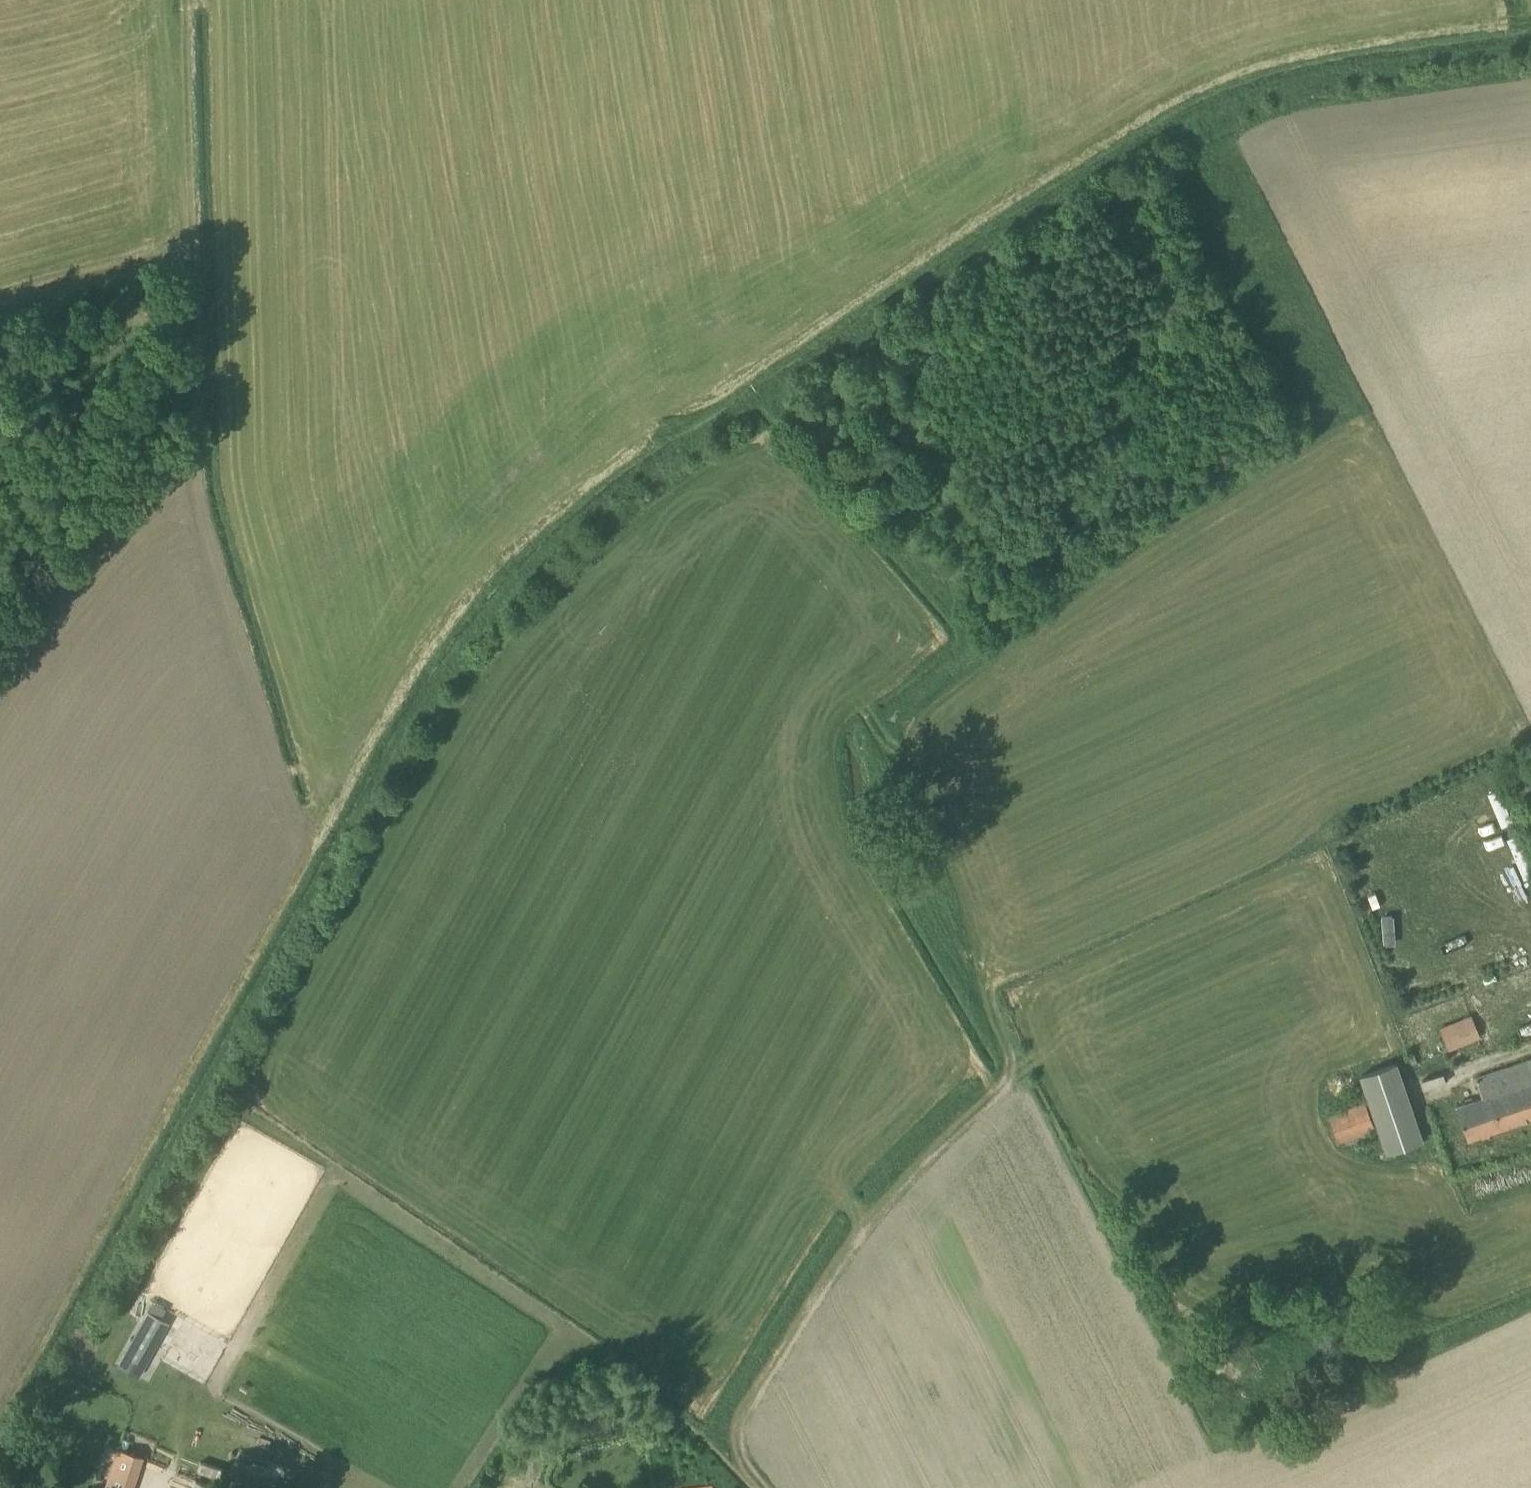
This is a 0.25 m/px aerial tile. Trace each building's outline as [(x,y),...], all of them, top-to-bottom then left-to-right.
[(1449,1051),(1481,1038),(1471,1014),(1439,1028),(1449,1051)] [(1398,1059),(1361,1072),(1389,1150),(1425,1137),(1398,1059)] [(1477,1078),(1483,1097),(1456,1106),(1467,1139),(1530,1118),(1530,1059),(1477,1078)] [(1338,1144),(1375,1129),(1365,1101),(1327,1115),(1338,1144)] [(145,1313),(123,1356),(153,1371),(175,1328),(145,1313)] [(142,1457),(118,1449),(105,1487),(132,1487),(142,1457)]
